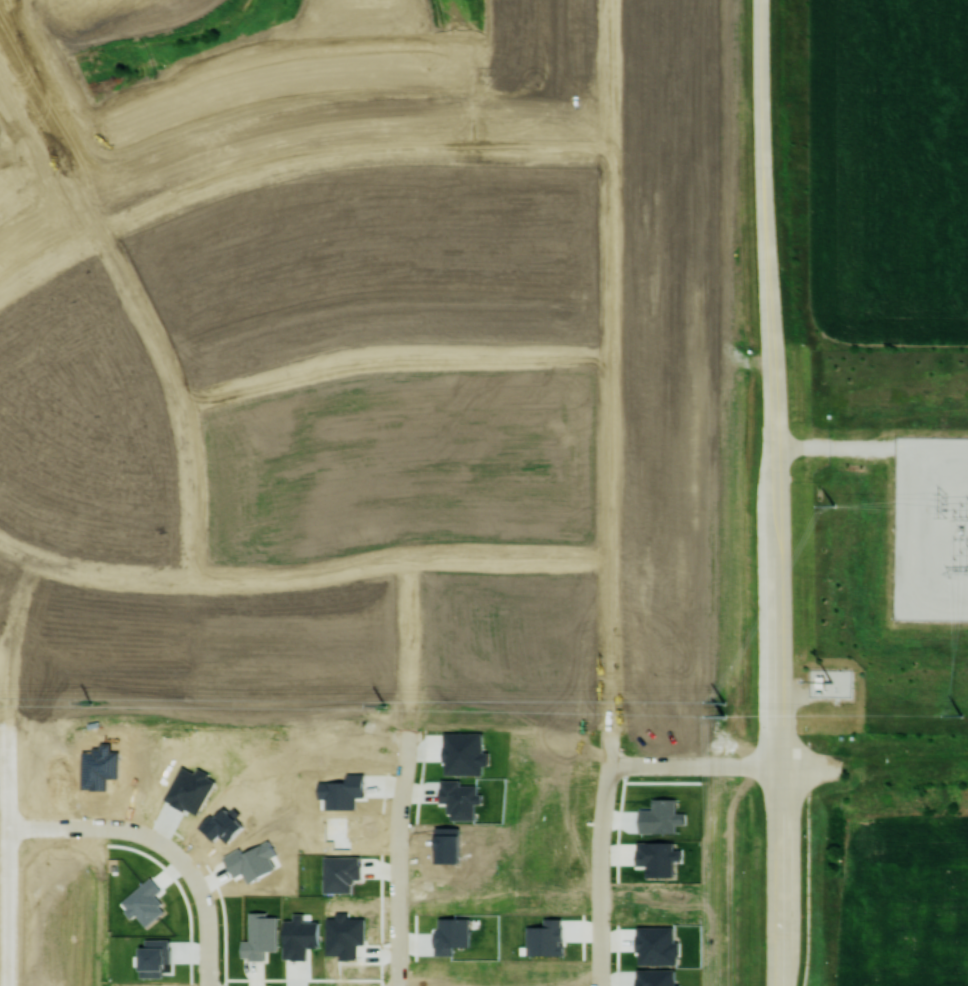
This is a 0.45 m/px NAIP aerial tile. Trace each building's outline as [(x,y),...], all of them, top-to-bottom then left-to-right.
[(353,892),(353,879),(361,879),(361,856),(324,856),(325,892),(353,892)] [(146,926),(164,912),(152,897),(160,892),(151,880),(126,900),(146,926)]
